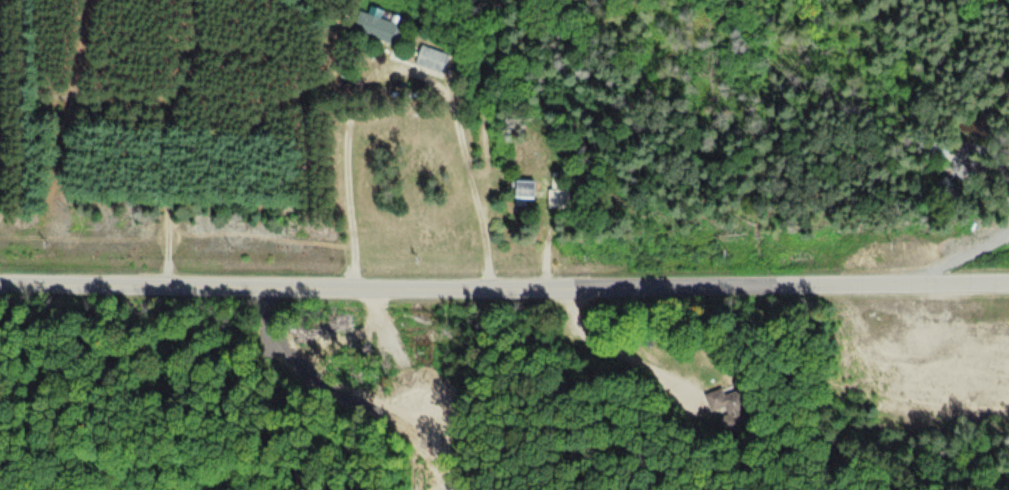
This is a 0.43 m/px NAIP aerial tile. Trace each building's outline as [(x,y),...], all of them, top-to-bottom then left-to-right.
[(362,11),(356,30),(397,45),(404,25),(383,18),(385,10),(373,6),(370,14),(362,11)] [(417,63),(445,74),(452,55),(424,44),(417,63)] [(921,152),(933,161),(938,154),(926,145),(921,152)] [(571,189),(566,189),(566,171),(551,171),(551,208),(571,208),(571,189)] [(948,179),(927,184),(932,201),(953,196),(948,179)] [(538,180),(516,180),(516,206),(529,206),(529,198),(538,198),(538,180)] [(709,391),(719,434),(747,427),(737,385),(709,391)]
